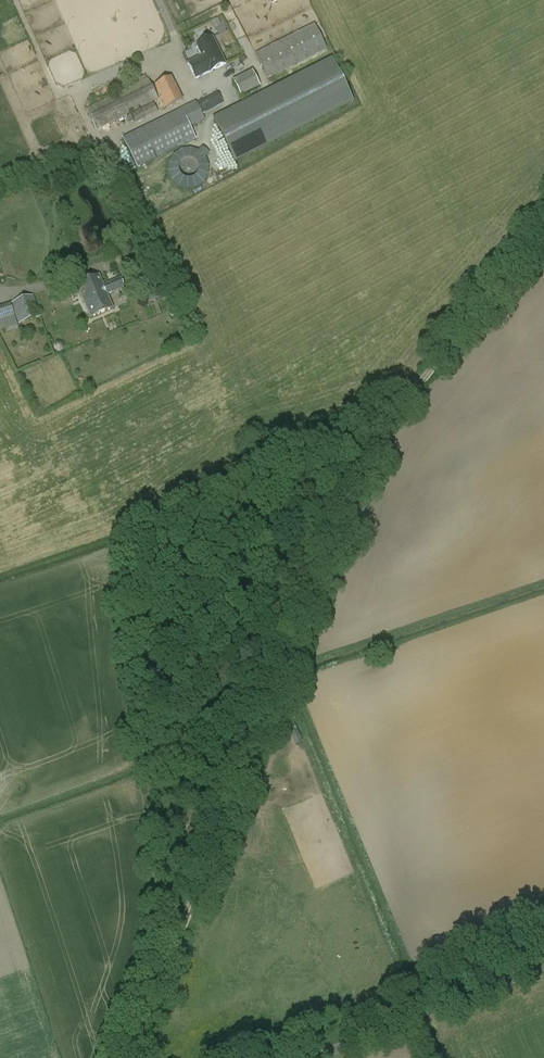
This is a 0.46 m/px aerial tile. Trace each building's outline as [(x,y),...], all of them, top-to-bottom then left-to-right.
[(267,79),(326,50),(314,24),(254,54),(267,79)] [(195,80),(225,65),(212,39),(196,47),(201,57),(187,64),(195,80)] [(234,161),(352,102),(331,60),(213,120),(234,161)] [(244,96),(264,87),(257,71),(237,79),(244,96)] [(165,110),(183,101),(171,77),(154,86),(165,110)] [(96,131),(158,100),(148,79),(86,110),(96,131)] [(217,94),(196,105),(202,115),(223,104),(217,94)] [(195,102),(122,138),(137,169),(196,140),(190,128),(204,120),(202,115),(196,105),(195,102)] [(181,192),(217,178),(208,157),(212,155),(208,147),(198,151),(196,146),(167,157),(181,192)] [(120,279),(102,286),(98,277),(76,286),(90,319),(112,310),(106,296),(124,289),(120,279)] [(18,324),(41,318),(33,296),(10,303),(18,324)] [(17,326),(9,305),(0,308),(0,328),(1,332),(17,326)] [(296,729),(290,731),(294,744),(300,742),(296,729)]
